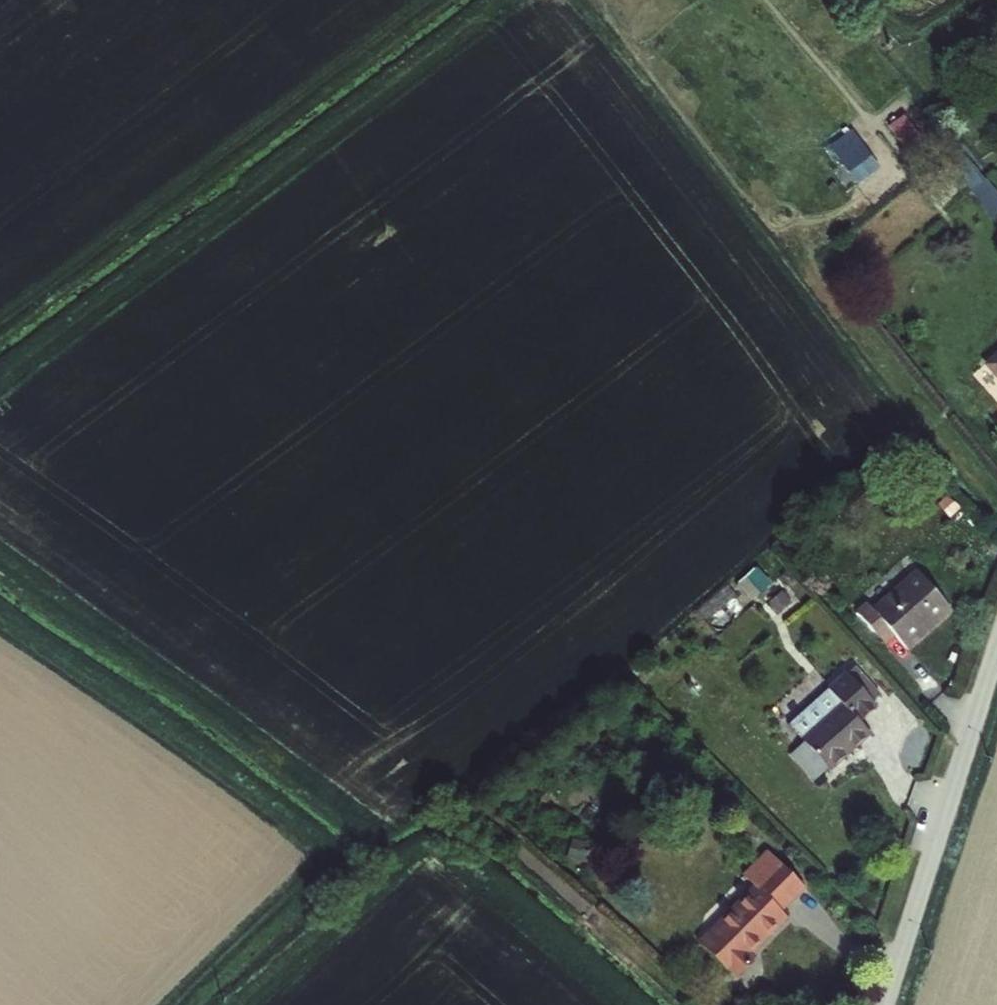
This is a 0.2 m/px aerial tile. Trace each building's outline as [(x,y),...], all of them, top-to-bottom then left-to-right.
[(857,134),(832,152),(855,185),(880,167),(857,134)] [(985,365),(996,379),(996,355),(985,365)] [(961,509),(949,495),(938,505),(950,518),(961,509)] [(772,584),(757,567),(737,585),(752,602),(772,584)] [(910,652),(953,612),(916,571),(873,608),(867,602),(856,612),(870,627),(881,618),(897,638),(910,652)] [(793,580),(786,573),(781,577),(788,585),(793,580)] [(793,603),(782,592),(769,604),(780,615),(793,603)] [(881,618),(870,627),(887,646),(897,638),(881,618)] [(856,667),(848,674),(874,702),(881,695),(856,667)] [(879,708),(874,702),(848,674),(846,672),(789,726),(805,743),(829,770),(831,772),(873,735),(862,723),(879,708)] [(791,756),(815,782),(829,770),(805,743),(791,756)] [(783,912),(807,889),(768,851),(741,875),(753,887),(698,942),(734,981),(757,958),(753,955),(789,919),(783,912)]
